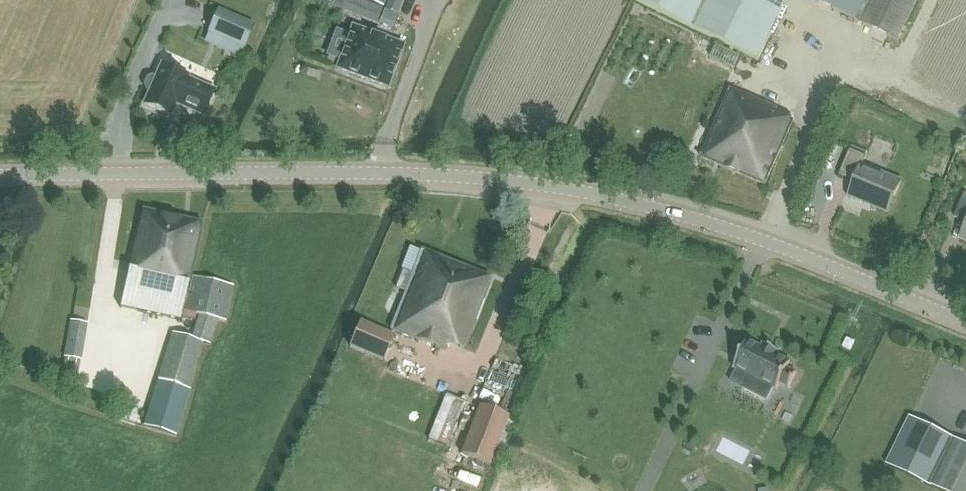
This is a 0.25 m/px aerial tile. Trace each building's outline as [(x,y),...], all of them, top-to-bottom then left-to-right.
[(332,4),(345,9),(348,0),(334,0),(332,4)] [(353,12),(378,22),(383,9),(359,0),(358,0),(353,12)] [(385,9),(398,14),(403,0),(389,0),(385,9)] [(759,61),(762,53),(788,0),(634,0),(759,61)] [(856,21),(898,41),(918,0),(814,0),(856,21)] [(245,49),(255,26),(218,10),(208,33),(245,49)] [(353,27),(338,69),(388,87),(404,46),(353,27)] [(188,78),(189,76),(162,65),(156,78),(152,76),(148,78),(145,85),(146,89),(150,91),(144,104),(171,116),(176,104),(204,116),(215,91),(188,78)] [(766,187),(795,119),(728,90),(700,158),(766,187)] [(888,213),(902,181),(863,164),(866,156),(850,149),(839,175),(854,181),(848,196),(888,213)] [(964,194),(954,218),(965,223),(965,195),(964,194)] [(121,307),(181,321),(184,311),(224,320),(232,286),(190,277),(203,223),(144,210),(130,271),(121,307)] [(410,247),(401,269),(403,270),(412,274),(421,251),(410,247)] [(405,292),(390,330),(444,350),(447,343),(463,349),(491,278),(421,251),(412,274),(405,292)] [(403,270),(396,288),(405,292),(412,274),(403,270)] [(73,322),(66,357),(69,358),(77,359),(80,360),(87,324),(73,322)] [(392,335),(360,322),(350,348),(382,360),(392,335)] [(159,380),(188,389),(203,343),(173,333),(159,380)] [(748,340),(734,368),(749,376),(743,388),(767,400),(773,388),(777,390),(780,383),(789,388),(796,373),(788,368),(791,362),(777,355),(779,351),(764,343),(762,347),(748,340)] [(481,406),(461,454),(489,465),(508,418),(481,406)] [(911,416),(887,465),(931,486),(931,485),(955,438),(911,416)] [(955,438),(931,485),(942,490),(965,490),(965,444),(955,438)]
